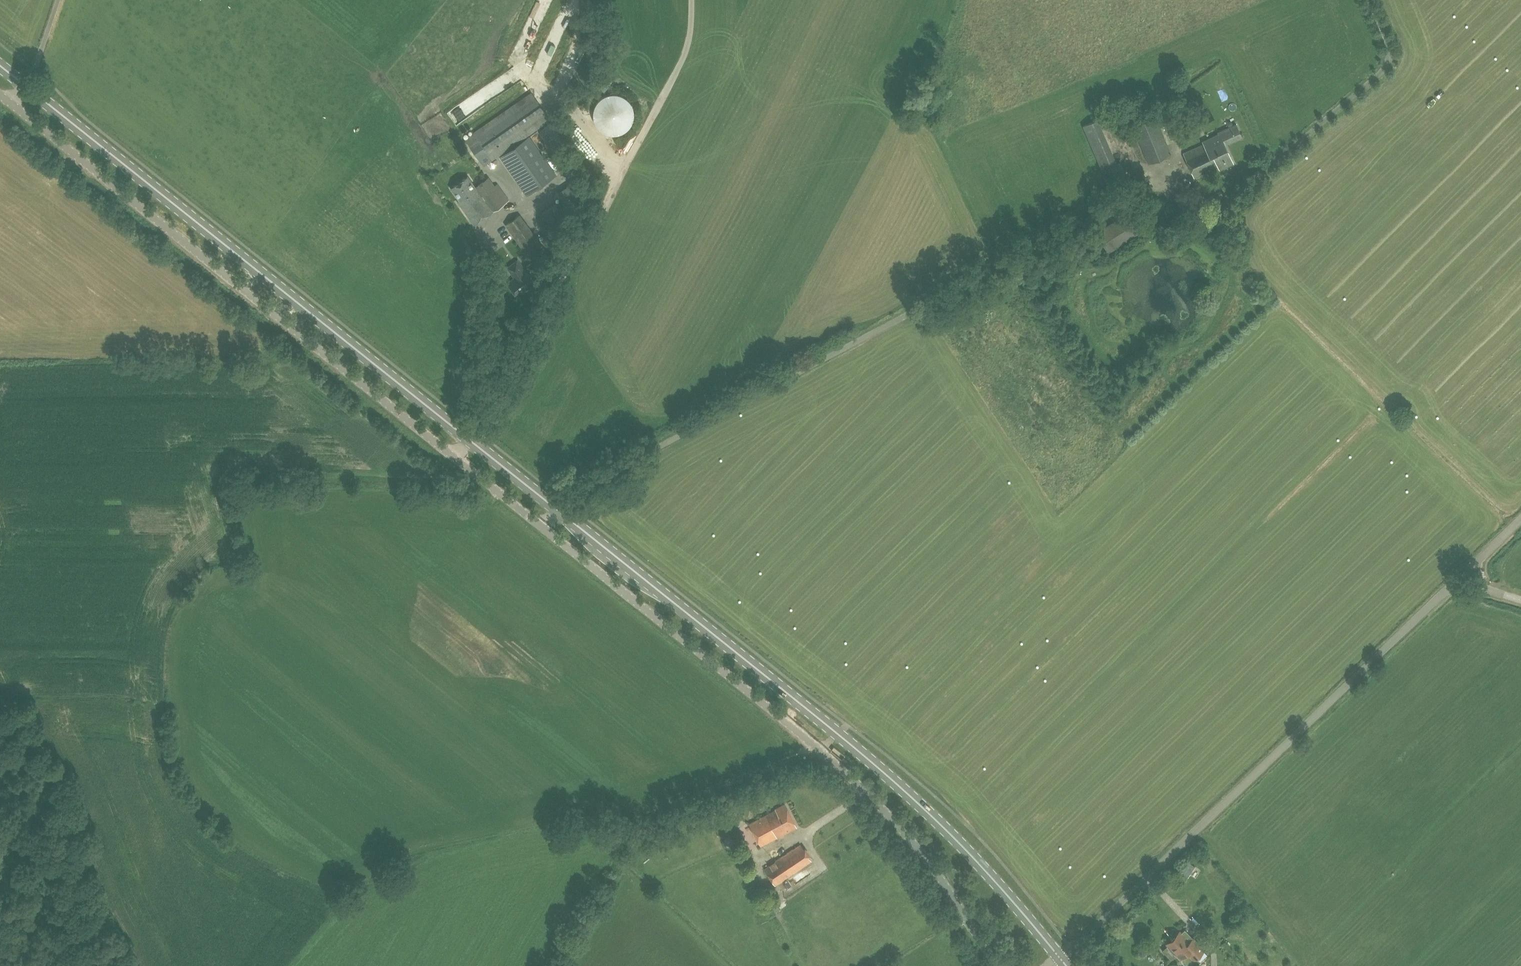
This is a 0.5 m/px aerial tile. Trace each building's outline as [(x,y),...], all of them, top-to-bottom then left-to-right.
[(471,126),(467,116),(476,109),(503,98),(507,95),(515,92),(524,85),(520,76),(512,67),(508,68),(501,75),(503,74),(488,87),(479,90),(481,95),(475,100),(467,103),(458,110),(465,128),(471,126)] [(484,165),(550,118),(531,92),(465,139),(484,165)] [(620,121),(620,111),(600,113),(601,136),(632,134),(631,120),(620,121)] [(1106,181),(1125,173),(1120,161),(1117,163),(1101,127),(1111,122),(1108,114),(1082,125),(1106,181)] [(1148,163),(1171,153),(1155,115),(1132,124),(1148,163)] [(1229,143),(1242,137),(1236,123),(1217,132),(1218,134),(1202,141),(1203,143),(1183,153),(1194,177),(1218,166),(1219,169),(1233,163),(1225,143),(1228,142),(1229,143)] [(529,135),(500,156),(527,195),(557,174),(529,135)] [(473,224),(509,200),(497,183),(491,187),(486,179),(475,186),(468,175),(450,188),(459,201),(458,201),(473,224)] [(553,231),(571,220),(559,201),(541,213),(553,231)] [(1108,251),(1138,231),(1126,213),(1096,233),(1108,251)] [(531,259),(544,249),(519,214),(506,224),(531,259)] [(515,277),(507,282),(517,295),(535,282),(526,269),(525,270),(517,260),(507,267),(515,277)] [(761,846),(796,826),(784,804),(775,809),(749,824),(761,846)] [(775,885),(811,860),(800,844),(764,868),(775,885)] [(1189,875),(1197,878),(1200,870),(1192,867),(1189,875)] [(1193,959),(1204,949),(1193,938),(1189,941),(1180,931),(1167,943),(1181,958),(1187,952),(1193,959)]
